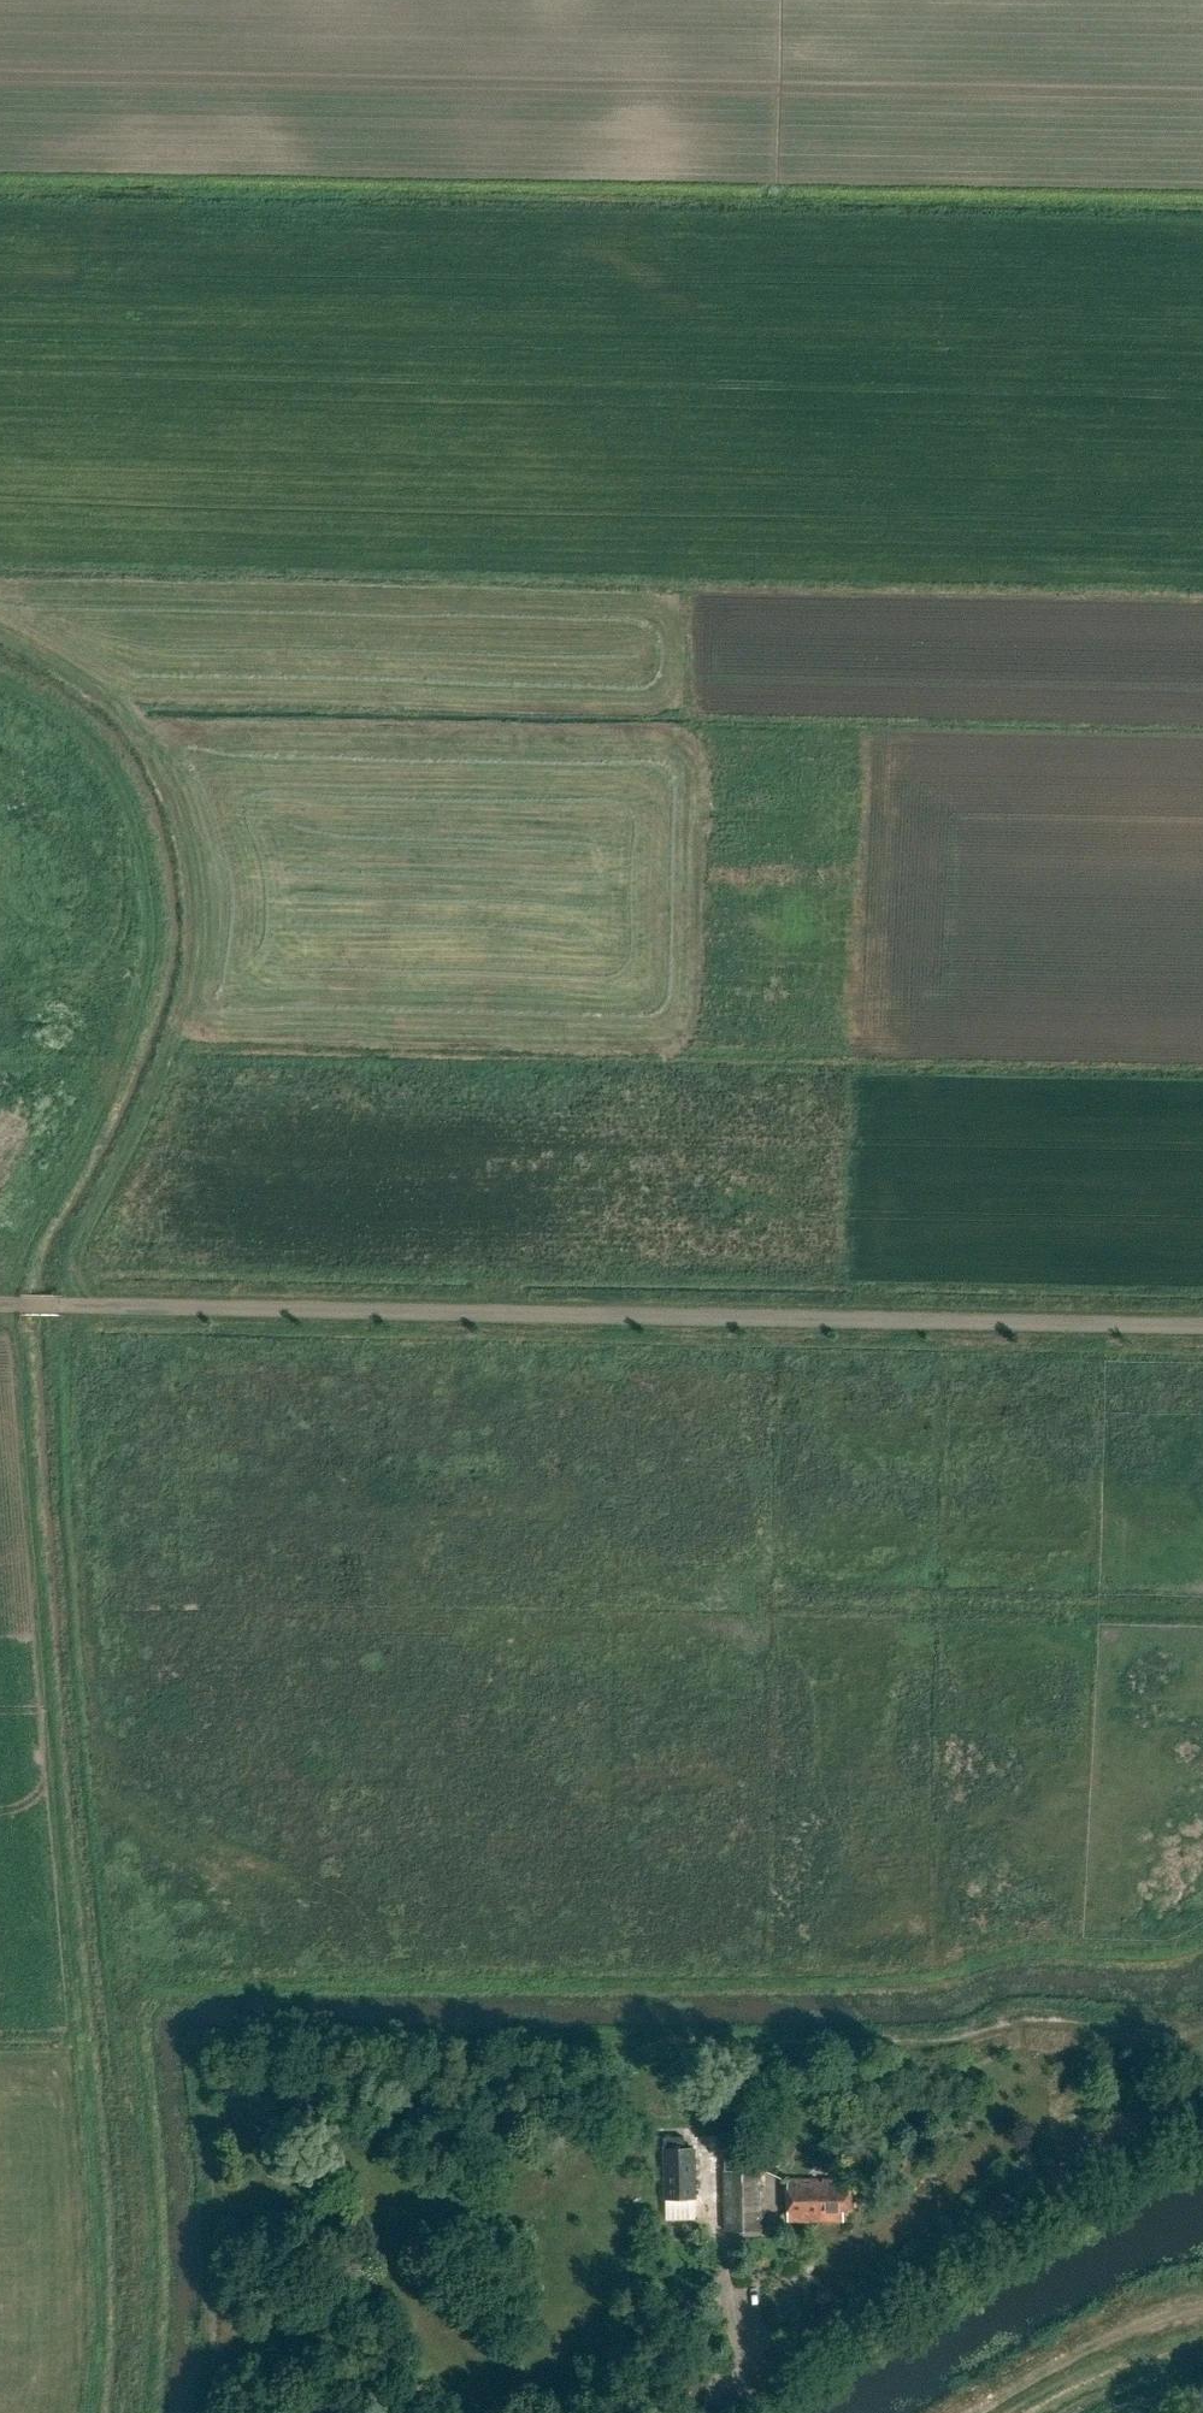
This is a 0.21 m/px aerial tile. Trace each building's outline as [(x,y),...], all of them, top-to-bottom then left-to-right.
[(826,2087),(827,2070),(808,2069),(807,2086),(826,2087)] [(663,2199),(697,2200),(697,2150),(664,2150),(663,2199)] [(726,2232),(763,2232),(763,2171),(750,2171),(750,2161),(726,2161),(726,2232)] [(852,2179),(788,2180),(789,2222),(846,2221),(845,2211),(852,2211),(852,2179)]
